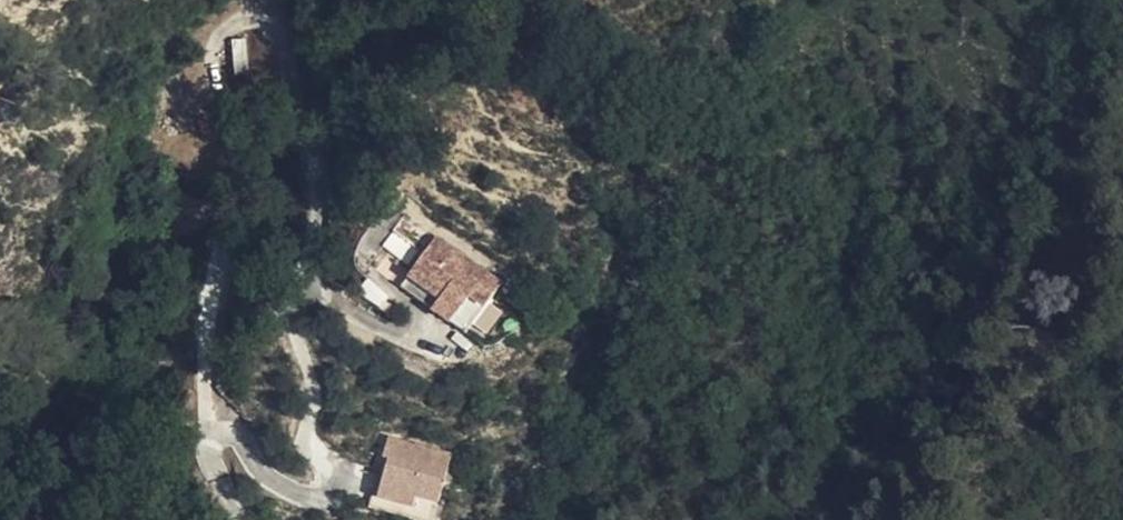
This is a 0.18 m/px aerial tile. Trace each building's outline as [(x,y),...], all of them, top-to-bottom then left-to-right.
[(231,37),(233,75),(270,74),(268,36),(231,37)] [(504,262),(437,221),(419,249),(450,270),(449,273),(483,296),(504,262)] [(450,270),(419,249),(411,261),(478,304),(483,296),(449,273),(450,270)] [(457,474),(466,426),(402,415),(398,435),(405,436),(399,476),(433,482),(435,471),(457,474)]
